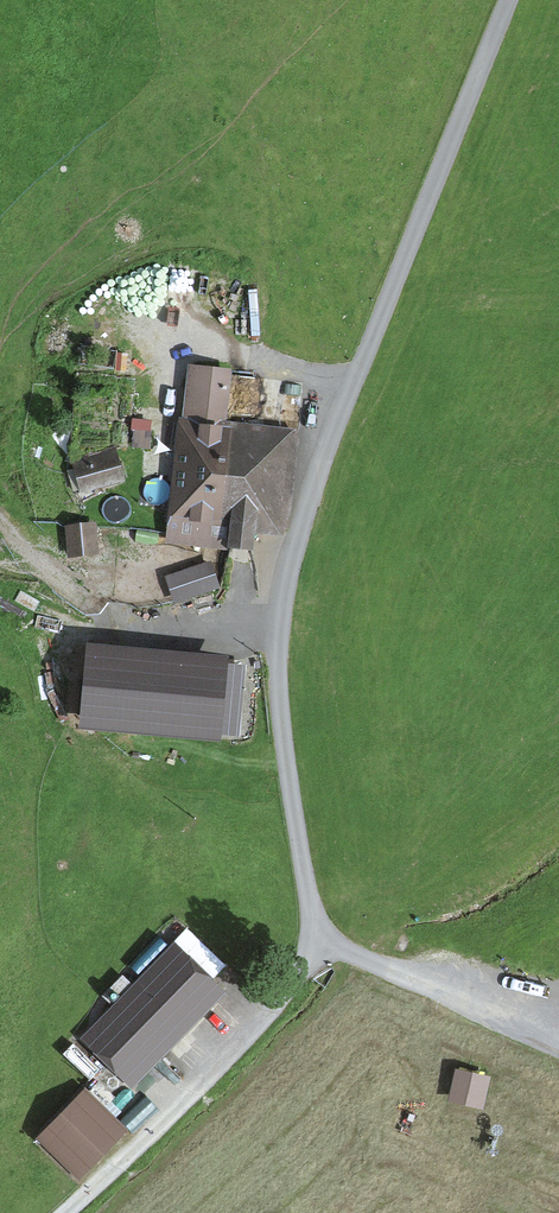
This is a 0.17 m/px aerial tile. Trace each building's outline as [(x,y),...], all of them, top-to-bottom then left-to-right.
[(228,372),(192,366),(185,412),(222,417),(228,372)] [(232,419),(293,425),(297,387),(235,381),(232,419)] [(186,425),(174,533),(248,542),(250,524),(285,528),(295,438),(186,425)] [(76,464),(81,481),(117,472),(113,455),(76,464)] [(66,530),(71,554),(95,548),(89,524),(66,530)] [(215,559),(168,571),(175,599),(223,586),(215,559)] [(162,648),(157,679),(201,686),(206,656),(162,648)] [(87,1036),(129,1078),(216,991),(174,950),(87,1036)] [(492,1077),(456,1068),(447,1100),(483,1109),(492,1077)] [(63,1117),(85,1139),(107,1117),(85,1095),(63,1117)]
